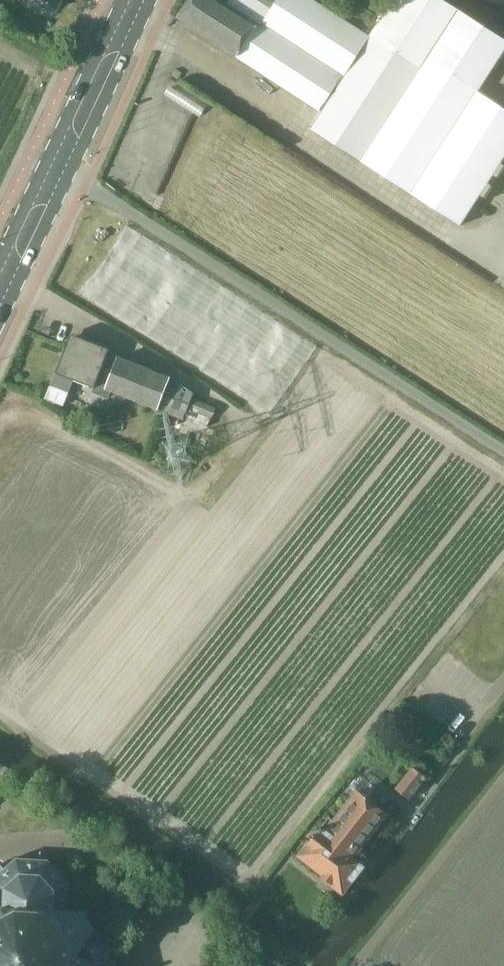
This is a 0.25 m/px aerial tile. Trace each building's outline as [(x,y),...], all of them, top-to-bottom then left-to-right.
[(503,159),(503,108),(477,91),(503,50),(503,40),(443,0),(390,0),(367,35),(308,0),(189,0),(178,16),(323,110),(311,128),(461,226),(503,159)] [(373,13),(355,2),(345,17),(363,29),(373,13)] [(55,373),(92,388),(107,349),(70,334),(55,373)] [(183,419),(193,393),(173,380),(120,358),(108,388),(183,419)] [(207,428),(211,418),(215,407),(193,399),(189,410),(192,411),(189,421),(207,428)] [(408,798),(424,777),(412,767),(395,788),(408,798)] [(328,815),(297,853),(322,873),(320,875),(340,891),(360,866),(350,857),(385,813),(367,799),(376,788),(360,775),(351,786),(356,791),(333,819),(328,815)] [(116,962),(109,958),(110,940),(97,931),(99,929),(87,910),(69,909),(69,905),(73,905),(73,892),(70,892),(70,883),(64,876),(66,875),(57,863),(53,866),(47,859),(18,855),(11,861),(7,858),(0,864),(0,866),(2,869),(0,870),(0,965),(117,965),(116,962)]
